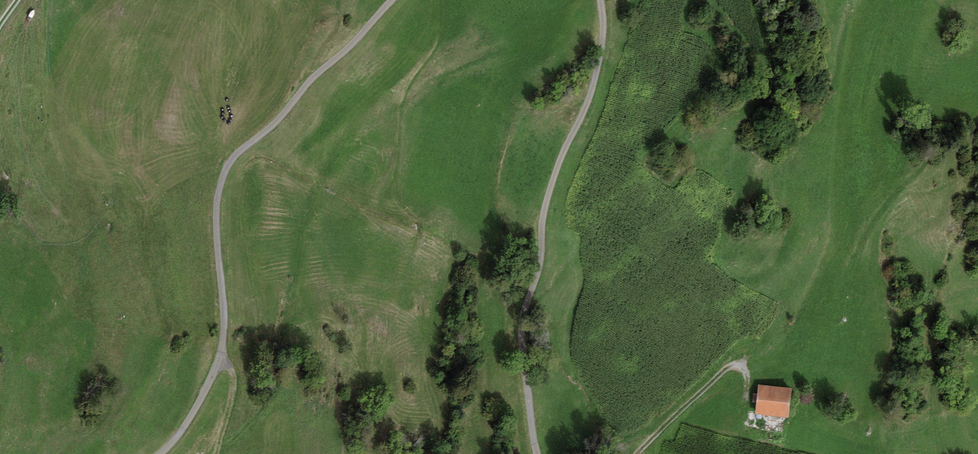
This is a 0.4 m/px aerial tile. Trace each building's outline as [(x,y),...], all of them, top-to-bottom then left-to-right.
[(792,389),(758,386),(757,394),(753,394),(752,403),(756,403),(755,416),(789,419),(792,389)]
